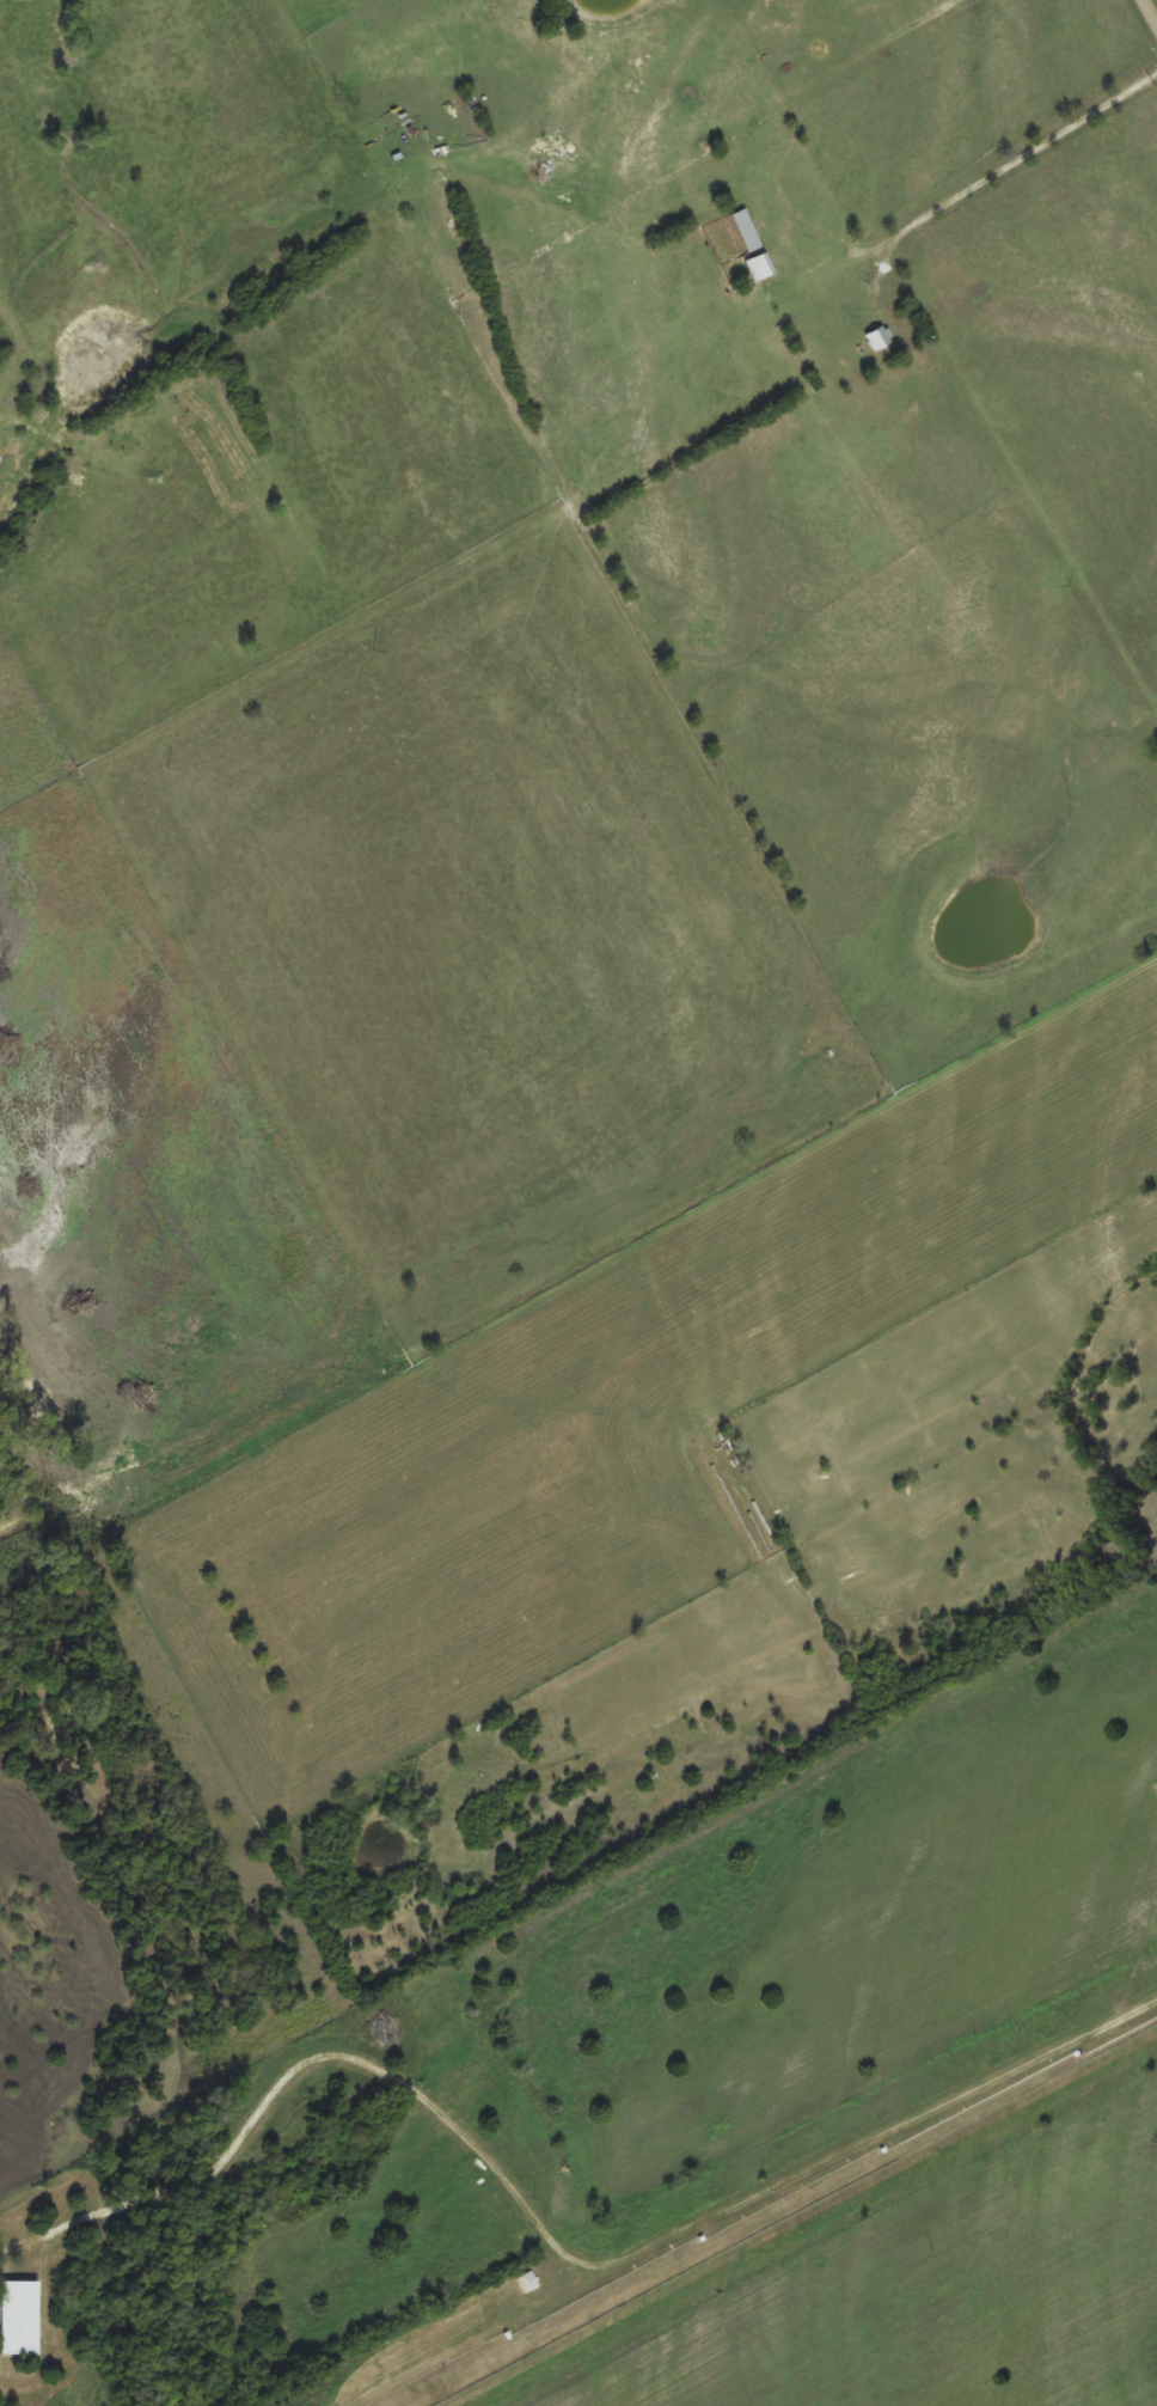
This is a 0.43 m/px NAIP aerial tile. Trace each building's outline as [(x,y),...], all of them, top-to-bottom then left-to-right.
[(730,215),(747,254),(761,248),(745,209),(730,215)] [(745,261),(754,282),(773,274),(764,252),(745,261)] [(864,335),(873,352),(892,342),(884,325),(864,335)] [(37,2355),(37,2280),(0,2280),(0,2355),(37,2355)]
